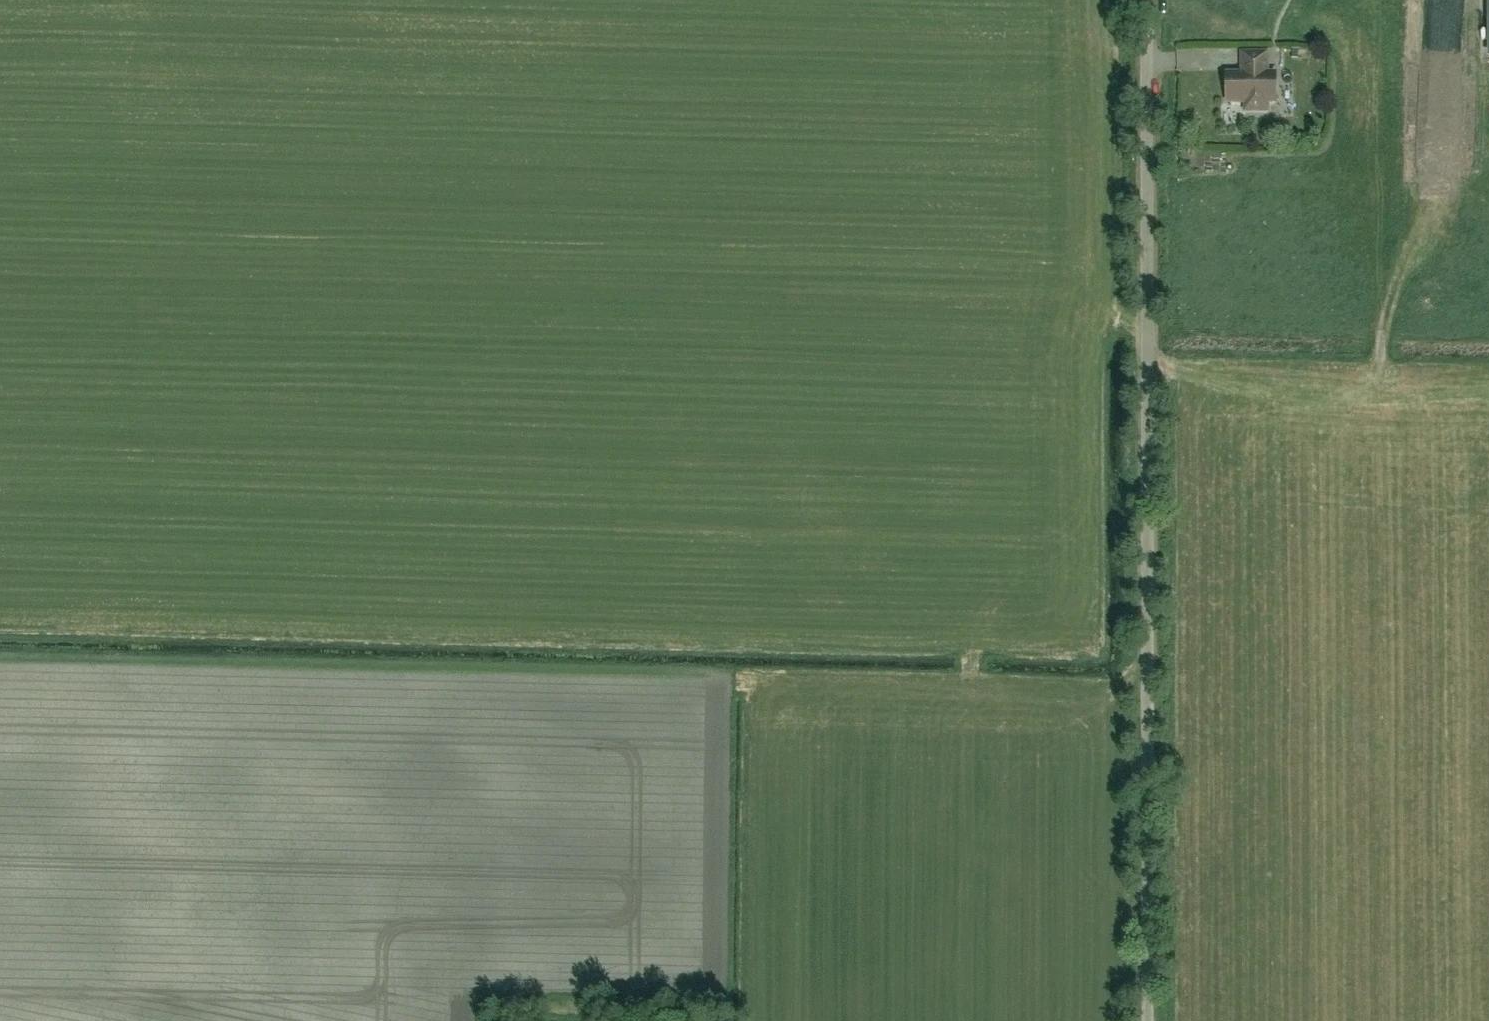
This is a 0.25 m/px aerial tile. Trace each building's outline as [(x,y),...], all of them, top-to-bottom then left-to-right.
[(1227,75),(1227,103),(1245,103),(1245,112),(1268,112),(1268,103),(1276,103),(1276,74),(1267,74),(1267,54),(1243,54),(1243,75),(1227,75)]
